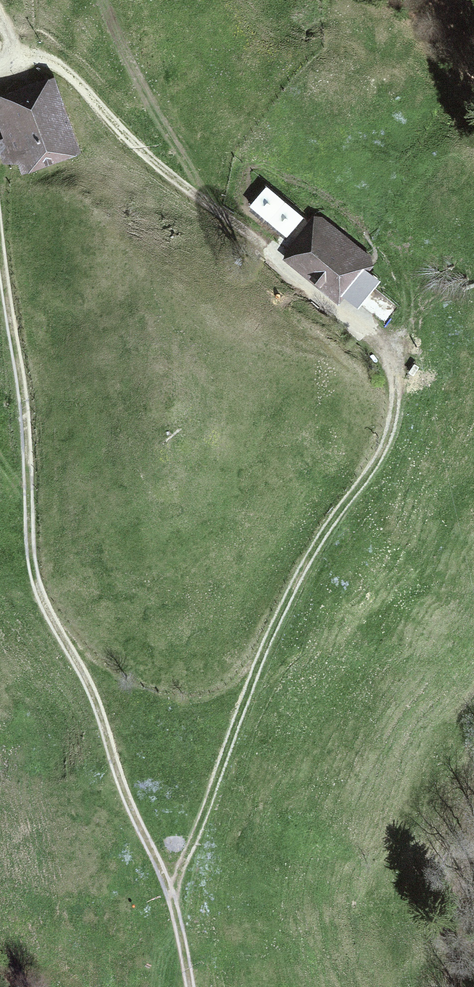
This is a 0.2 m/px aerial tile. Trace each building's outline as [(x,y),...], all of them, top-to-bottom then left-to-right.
[(47,91),(7,105),(29,167),(69,153),(47,91)] [(249,213),(287,246),(306,224),(268,191),(249,213)] [(362,262),(316,222),(291,250),(338,291),(362,262)]
